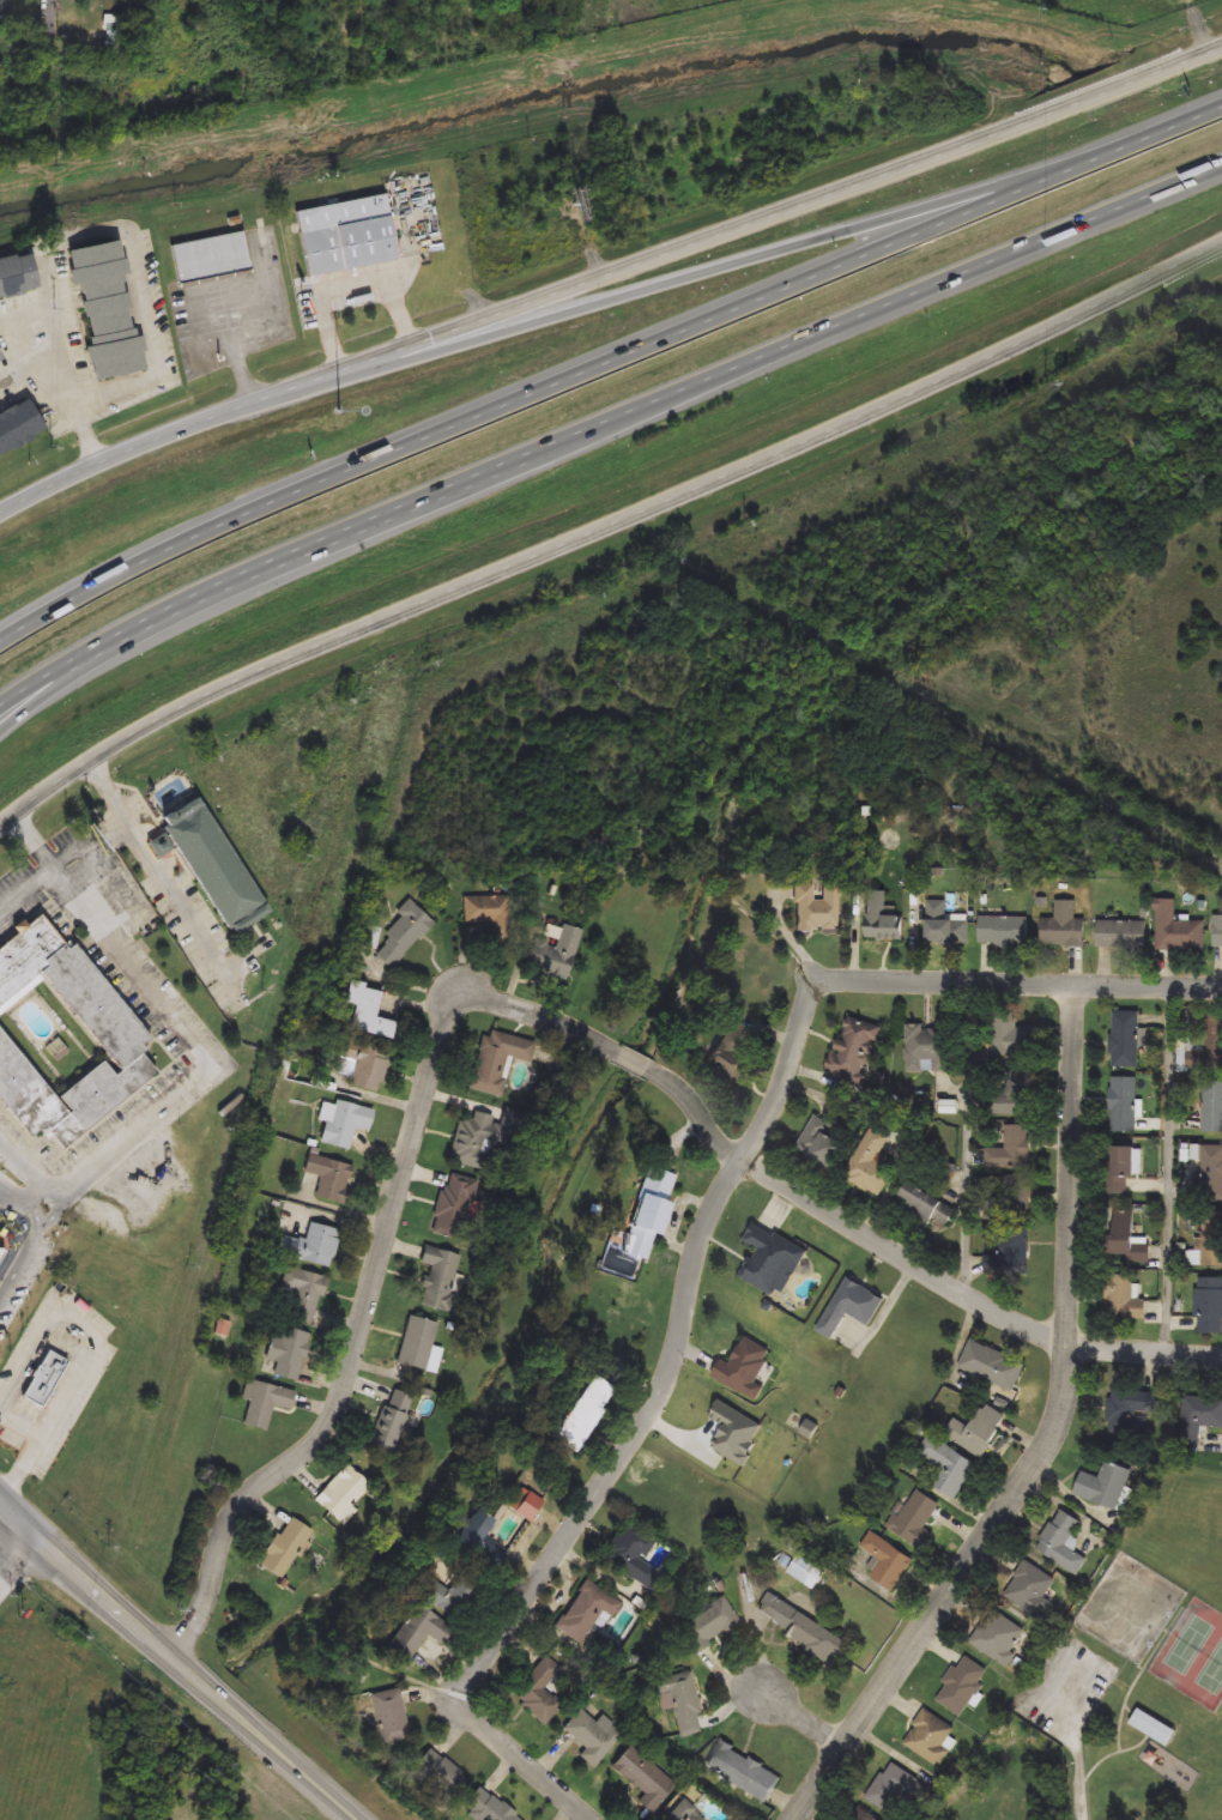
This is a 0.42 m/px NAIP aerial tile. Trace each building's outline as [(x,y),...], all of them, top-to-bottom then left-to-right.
[(10,18),(0,18),(0,0),(10,0),(10,18)] [(121,43),(103,43),(103,16),(121,16),(121,43)] [(304,277),(294,211),(383,195),(395,260),(304,277)] [(176,284),(170,243),(243,232),(249,272),(176,284)] [(62,254),(113,240),(146,368),(96,381),(62,254)] [(32,285),(0,294),(0,259),(24,253),(32,285)] [(44,430),(0,455),(0,415),(26,400),(44,430)] [(200,800),(165,820),(229,930),(264,909),(200,800)] [(817,885),(837,885),(837,930),(793,930),(794,883),(817,884),(817,885)] [(903,939),(864,938),(865,889),(884,890),(884,913),(903,914),(903,939)] [(494,923),(465,923),(465,897),(512,896),(512,939),(494,941),(494,923)] [(1156,950),(1156,899),(1176,899),(1176,920),(1205,920),(1205,950),(1156,950)] [(969,945),(926,945),(926,900),(946,900),(946,919),(969,919),(969,945)] [(1084,919),(1083,948),(1039,947),(1040,918),(1054,919),(1055,900),(1076,900),(1075,918),(1084,919)] [(391,967),(370,948),(412,903),(434,923),(391,967)] [(1214,915),(1221,915),(1221,949),(1214,949),(1214,915)] [(30,1142),(0,1102),(0,1027),(52,1095),(105,1056),(43,973),(0,1005),(0,945),(38,917),(62,948),(72,941),(146,1039),(138,1045),(159,1074),(60,1147),(47,1129),(30,1142)] [(1028,917),(1028,945),(979,945),(979,917),(1028,917)] [(1097,948),(1097,920),(1145,920),(1145,948),(1097,948)] [(534,942),(555,948),(562,924),(582,930),(565,981),(525,968),(534,942)] [(381,990),(374,1016),(394,1021),(391,1040),(349,1029),(355,1005),(343,1003),(349,981),(381,990)] [(1138,1011),(1138,1066),(1111,1066),(1111,1011),(1138,1011)] [(883,1027),(863,1084),(825,1071),(845,1014),(883,1027)] [(1033,1028),(1033,1060),(992,1060),(992,1014),(1017,1014),(1017,1028),(1033,1028)] [(1208,1015),(1221,1015),(1221,1057),(1208,1057),(1208,1015)] [(760,1042),(725,1078),(700,1054),(734,1018),(760,1042)] [(951,1071),(927,1071),(927,1072),(906,1071),(907,1026),(952,1027),(951,1071)] [(531,1063),(510,1058),(501,1096),(467,1088),(482,1028),(536,1042),(531,1063)] [(381,1092),(351,1088),(355,1058),(343,1057),(345,1044),(387,1050),(381,1092)] [(991,1115),(991,1083),(1006,1083),(1006,1076),(1023,1076),(1023,1115),(991,1115)] [(1137,1132),(1108,1132),(1108,1077),(1137,1077),(1137,1132)] [(1203,1080),(1221,1080),(1221,1132),(1203,1132),(1203,1080)] [(327,1099),(374,1111),(368,1130),(355,1126),(349,1149),(316,1142),(327,1099)] [(491,1115),(479,1169),(448,1162),(459,1115),(471,1118),(473,1111),(491,1115)] [(833,1126),(828,1135),(845,1144),(828,1171),(794,1150),(815,1115),(833,1126)] [(1006,1149),(1006,1125),(1029,1125),(1029,1168),(986,1168),(986,1149),(1006,1149)] [(842,1178),(871,1126),(891,1137),(876,1165),(893,1174),(879,1198),(842,1178)] [(1132,1147),(1131,1196),(1108,1195),(1109,1147),(1132,1147)] [(1202,1147),(1221,1147),(1221,1199),(1202,1199),(1202,1147)] [(356,1166),(345,1205),(315,1197),(320,1175),(302,1171),(307,1154),(356,1166)] [(647,1167),(676,1175),(649,1262),(619,1253),(647,1167)] [(476,1180),(465,1222),(456,1220),(453,1239),(432,1233),(447,1173),(476,1180)] [(1029,1221),(1005,1221),(1005,1175),(1029,1175),(1029,1221)] [(907,1184),(955,1210),(940,1236),(893,1210),(907,1184)] [(1200,1211),(1221,1212),(1221,1266),(1200,1266),(1200,1211)] [(1135,1244),(1149,1245),(1149,1264),(1108,1264),(1108,1216),(1135,1217),(1135,1244)] [(329,1269),(283,1256),(286,1238),(304,1242),(310,1222),(339,1231),(329,1269)] [(774,1295),(740,1280),(756,1248),(743,1242),(751,1223),(807,1251),(799,1266),(790,1262),(774,1295)] [(1028,1229),(1028,1276),(985,1276),(985,1256),(999,1256),(999,1229),(1028,1229)] [(460,1256),(454,1276),(460,1277),(452,1311),(417,1302),(430,1248),(460,1256)] [(311,1325),(276,1314),(289,1268),(325,1277),(311,1325)] [(1133,1275),(1133,1300),(1145,1300),(1145,1319),(1105,1319),(1105,1275),(1133,1275)] [(884,1300),(869,1326),(848,1314),(833,1341),(816,1330),(846,1277),(884,1300)] [(1196,1278),(1221,1278),(1221,1335),(1196,1335),(1196,1278)] [(397,1365),(409,1317),(435,1323),(424,1371),(397,1365)] [(273,1325),(309,1334),(297,1383),(272,1375),(276,1362),(264,1360),(273,1325)] [(773,1352),(756,1383),(764,1387),(757,1403),(710,1378),(720,1359),(728,1364),(744,1336),(773,1352)] [(1026,1364),(1012,1393),(958,1369),(972,1340),(1026,1364)] [(20,1396),(44,1349),(67,1361),(43,1408),(20,1396)] [(574,1452),(549,1438),(586,1374),(611,1389),(574,1452)] [(266,1432),(241,1426),(252,1381),(295,1391),(290,1411),(272,1407),(266,1432)] [(367,1447),(388,1390),(409,1397),(388,1456),(367,1447)] [(1112,1390),(1160,1392),(1159,1415),(1149,1415),(1149,1437),(1109,1434),(1112,1390)] [(1181,1397),(1221,1399),(1221,1427),(1202,1426),(1200,1451),(1179,1451),(1181,1397)] [(719,1401),(763,1427),(750,1450),(754,1452),(744,1469),(708,1447),(721,1426),(708,1417),(719,1401)] [(968,1426),(981,1402),(1006,1415),(982,1457),(942,1434),(951,1416),(968,1426)] [(955,1501),(930,1485),(939,1468),(918,1455),(930,1435),(978,1465),(955,1501)] [(1073,1495),(1082,1473),(1100,1479),(1106,1461),(1132,1470),(1118,1511),(1073,1495)] [(341,1525),(314,1499),(346,1465),(369,1487),(350,1506),(355,1511),(341,1525)] [(922,1550),(888,1530),(913,1488),(940,1504),(925,1530),(932,1534),(922,1550)] [(527,1522),(512,1510),(524,1493),(540,1505),(527,1522)] [(483,1536),(504,1548),(492,1570),(449,1543),(474,1501),(496,1513),(483,1536)] [(1035,1548),(1061,1510),(1082,1524),(1066,1546),(1088,1560),(1076,1576),(1035,1548)] [(291,1518),(315,1536),(280,1582),(258,1564),(291,1518)] [(660,1572),(649,1589),(601,1559),(624,1523),(654,1542),(642,1561),(660,1572)] [(870,1577),(881,1561),(859,1547),(870,1531),(914,1561),(894,1592),(870,1577)] [(812,1591),(786,1572),(798,1554),(824,1573),(812,1591)] [(1059,1583),(1038,1618),(1003,1595),(1024,1560),(1059,1583)] [(446,1588),(455,1574),(477,1590),(455,1619),(422,1595),(432,1579),(446,1588)] [(553,1627),(585,1579),(622,1603),(604,1631),(593,1624),(580,1644),(553,1627)] [(694,1653),(674,1624),(722,1594),(740,1624),(694,1653)] [(768,1595),(846,1639),(834,1661),(756,1616),(768,1595)] [(428,1635),(409,1662),(386,1645),(416,1603),(453,1629),(442,1645),(428,1635)] [(1029,1633),(1005,1667),(969,1641),(993,1608),(1029,1633)] [(544,1727),(509,1695),(545,1655),(561,1669),(550,1681),(558,1688),(552,1697),(563,1705),(544,1727)] [(933,1697),(967,1656),(991,1675),(958,1716),(933,1697)] [(702,1733),(678,1737),(672,1707),(660,1710),(654,1679),(690,1671),(702,1733)] [(400,1688),(411,1739),(382,1745),(371,1694),(400,1688)] [(624,1734),(594,1768),(579,1755),(585,1749),(561,1728),(579,1707),(597,1723),(603,1716),(624,1734)] [(940,1767),(902,1743),(925,1709),(956,1729),(951,1736),(957,1741),(940,1767)] [(1129,1724),(1138,1709),(1176,1731),(1167,1747),(1129,1724)] [(766,1802),(704,1767),(719,1741),(781,1776),(766,1802)] [(467,1784),(447,1801),(413,1762),(434,1745),(467,1784)] [(651,1813),(637,1801),(643,1795),(611,1766),(630,1745),(676,1785),(651,1813)] [(930,1789),(915,1812),(899,1801),(890,1813),(866,1797),(890,1761),(930,1789)] [(482,1784),(520,1819),(480,1819),(462,1803),(482,1784)] [(680,1802),(698,1819),(664,1819),(680,1802)] [(864,1809),(878,1819),(856,1819),(864,1809)]
